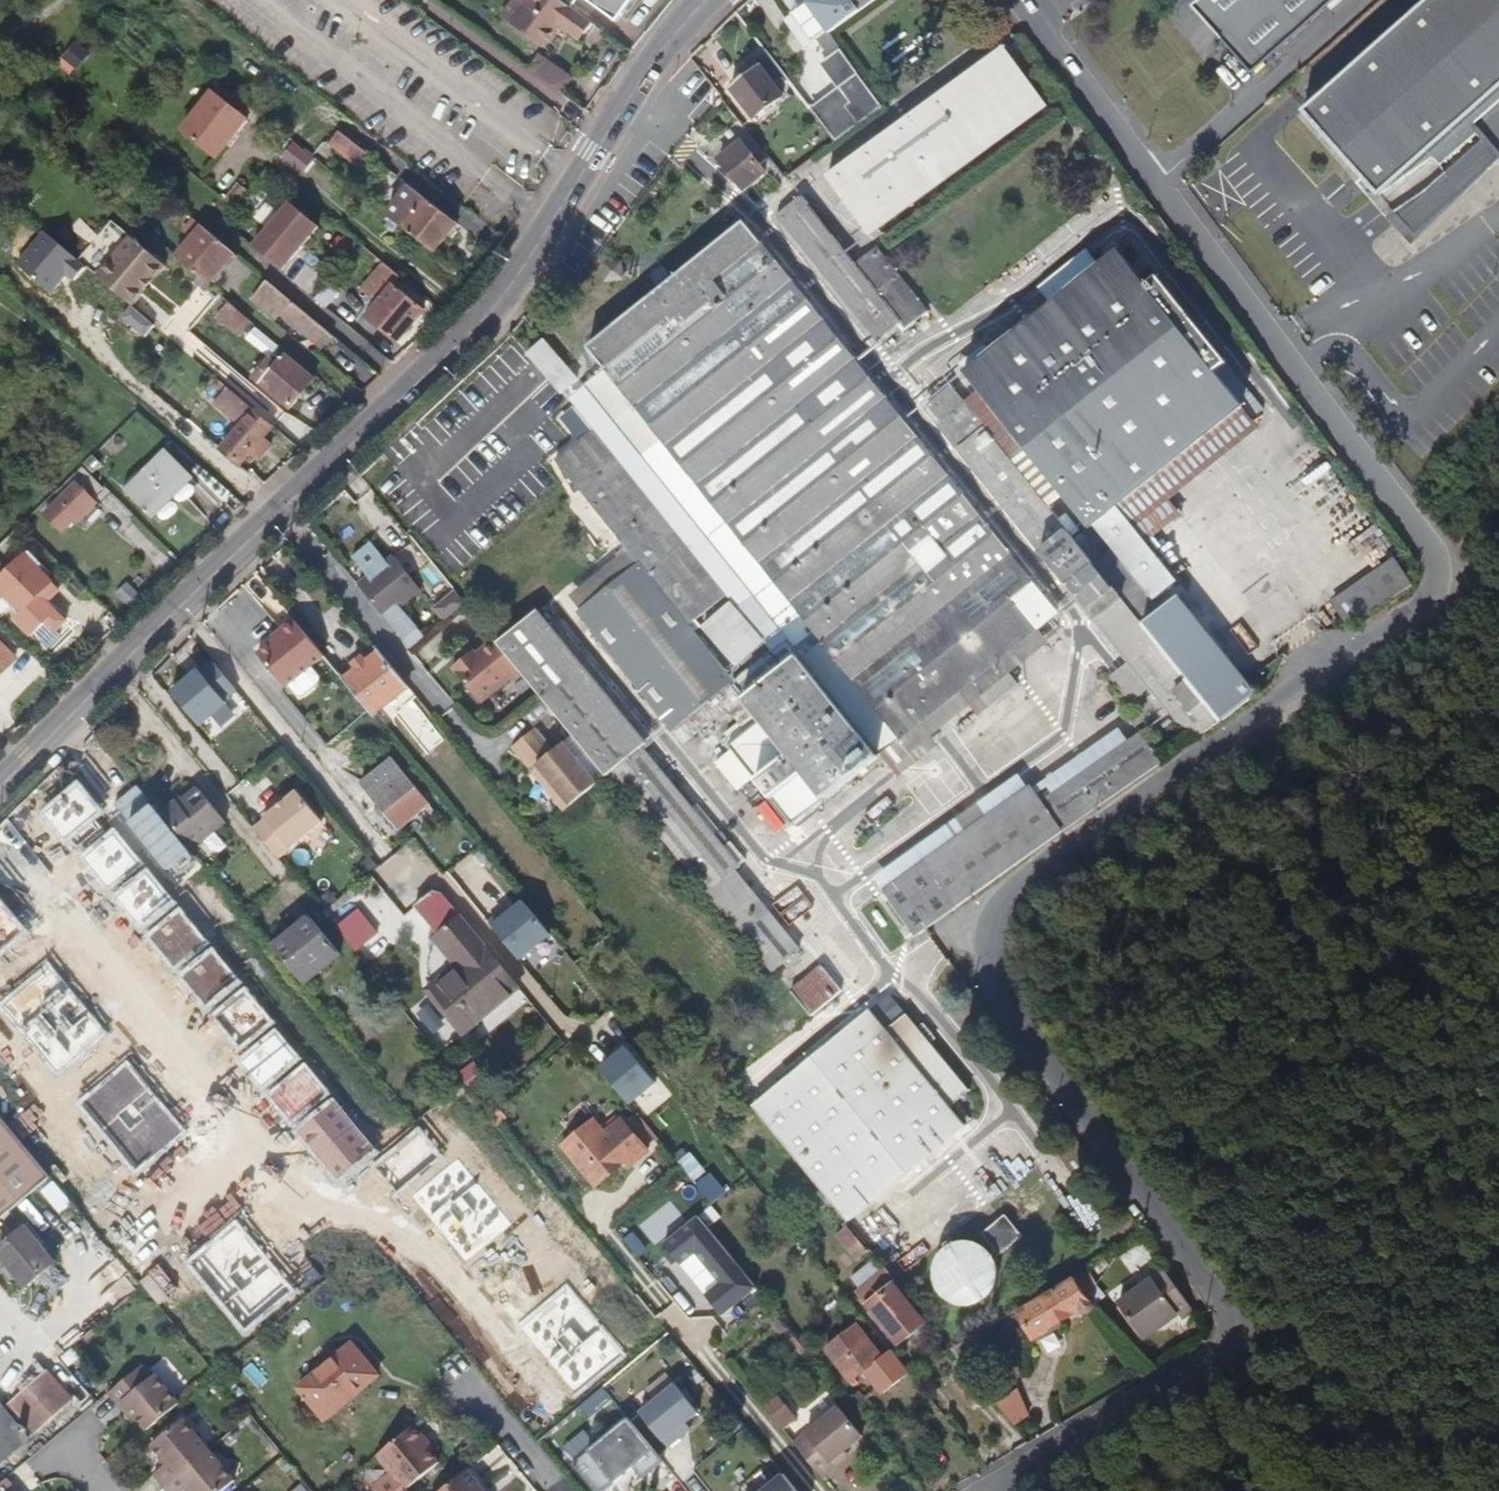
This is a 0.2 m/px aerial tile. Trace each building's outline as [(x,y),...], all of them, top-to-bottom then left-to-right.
[(560,0),(519,0),(504,20),(547,51),(563,29),(580,41),(581,40),(586,43),(591,36),(596,40),(602,31),(560,0)] [(633,0),(585,0),(616,23),(633,0)] [(854,0),(814,0),(808,4),(829,34),(862,12),(854,0)] [(862,12),(880,0),(854,0),(862,12)] [(1195,11),(1255,79),(1346,0),(1209,0),(1195,11)] [(1308,108),(1385,194),(1412,176),(1430,196),(1467,165),(1480,180),(1498,163),(1498,0),(1429,0),(1308,108)] [(829,34),(808,4),(792,15),(813,45),(829,34)] [(879,232),(1048,108),(1006,50),(829,179),(859,219),(866,214),(879,232)] [(780,94),(757,63),(728,84),(751,115),(780,94)] [(835,145),(886,108),(861,76),(840,91),(851,106),(821,127),(835,145)] [(851,106),(840,91),(811,113),(821,127),(851,106)] [(187,127),(220,155),(247,122),(213,95),(187,127)] [(1089,120),(1078,106),(1071,111),(1081,126),(1089,120)] [(332,145),(360,167),(369,156),(341,133),(332,145)] [(766,175),(741,145),(719,163),(743,193),(766,175)] [(1419,232),(1480,180),(1467,165),(1430,196),(1405,217),(1419,232)] [(1405,217),(1430,196),(1412,176),(1385,194),(1405,217)] [(239,185),(226,200),(236,208),(248,193),(239,185)] [(434,253),(457,225),(411,187),(387,215),(434,253)] [(766,198),(758,188),(749,195),(757,205),(766,198)] [(856,267),(795,193),(787,199),(792,206),(777,218),(880,344),(902,326),(907,331),(928,314),(879,251),(856,267)] [(290,206),(254,250),(284,274),(320,231),(290,206)] [(209,287),(236,255),(214,237),(195,221),(183,234),(191,240),(176,259),(209,287)] [(135,309),(168,270),(116,225),(82,264),(135,309)] [(586,610),(584,612),(679,730),(700,713),(708,724),(726,710),(731,716),(742,706),(758,725),(746,735),(729,749),(792,828),(1058,615),(746,225),(589,350),(606,371),(569,402),(577,412),(595,433),(582,444),(559,463),(605,520),(630,552),(617,563),(628,576),(586,610)] [(1245,406),(1217,370),(1228,362),(1158,275),(1147,284),(1120,250),(991,353),(984,344),(975,351),(983,361),(965,375),(977,391),(1034,462),(1021,472),(1049,507),(1063,497),(1108,553),(1103,557),(1099,551),(1090,558),(1222,722),(1250,704),(1186,624),(1176,631),(1157,607),(1182,588),(1152,550),(1138,533),(1118,508),(1245,406)] [(399,343),(425,311),(396,286),(402,279),(385,265),(364,291),(380,304),(368,318),(399,343)] [(332,336),(267,281),(250,302),(265,315),(272,307),(322,348),(332,336)] [(253,324),(232,307),(221,320),(242,337),(253,324)] [(578,381),(544,340),(528,353),(562,394),(578,381)] [(965,375),(983,361),(975,351),(957,365),(965,375)] [(256,381),(292,411),(317,383),(289,359),(281,369),(272,362),(256,381)] [(1266,410),(1228,362),(1217,370),(1245,406),(1255,418),(1266,410)] [(199,388),(217,403),(228,389),(210,374),(199,388)] [(964,402),(952,387),(928,406),(959,445),(955,448),(1130,662),(1152,689),(1179,722),(1203,736),(1222,722),(1090,558),(1049,507),(1021,472),(964,402)] [(272,447),(264,440),(274,428),(228,389),(217,403),(244,425),(222,451),(240,467),(252,454),(260,461),(272,447)] [(1034,462),(977,391),(964,402),(1021,472),(1034,462)] [(1173,505),(1265,431),(1255,418),(1245,406),(1118,508),(1138,533),(1173,505)] [(595,433),(577,412),(565,421),(582,444),(595,433)] [(201,435),(207,427),(192,415),(186,423),(201,435)] [(0,441),(0,456),(15,441),(8,433),(0,441)] [(129,496),(155,520),(193,480),(166,456),(129,496)] [(91,460),(84,467),(92,475),(99,468),(91,460)] [(42,519),(60,536),(90,504),(88,502),(100,490),(81,472),(69,485),(72,488),(42,519)] [(1152,550),(1187,521),(1173,505),(1138,533),(1152,550)] [(0,583),(0,590),(23,612),(16,619),(33,634),(49,649),(71,626),(47,603),(59,590),(39,571),(43,567),(29,553),(0,583)] [(386,621),(422,592),(394,559),(358,588),(386,621)] [(1353,628),(1414,585),(1397,561),(1336,602),(1353,628)] [(586,610),(628,576),(617,563),(576,597),(586,610)] [(461,586),(451,572),(443,578),(454,591),(461,586)] [(291,653),(309,638),(281,605),(267,616),(270,619),(259,627),(245,639),(270,670),(272,669),(280,679),(286,680),(299,669),(300,664),(291,653)] [(792,943),(731,868),(735,865),(686,806),(641,750),(646,746),(538,614),(499,646),(522,673),(607,778),(612,775),(767,963),(792,943)] [(259,627),(270,619),(267,616),(257,624),(259,627)] [(522,673),(499,646),(495,642),(478,656),(475,653),(454,671),(483,706),(522,673)] [(18,661),(0,644),(0,679),(18,661)] [(408,689),(381,655),(345,683),(368,711),(373,716),(408,689)] [(172,690),(202,724),(241,690),(210,656),(172,690)] [(1152,689),(1130,662),(1111,677),(1133,704),(1152,689)] [(742,706),(731,716),(746,735),(758,725),(742,706)] [(415,711),(400,724),(412,738),(427,725),(415,711)] [(688,741),(708,724),(700,713),(679,730),(688,741)] [(1149,725),(1141,715),(1132,723),(1141,733),(1149,725)] [(1038,790),(1039,792),(1047,803),(1132,744),(1123,730),(1038,790)] [(571,807),(598,785),(565,744),(554,753),(537,731),(513,750),(531,772),(538,766),(571,807)] [(891,894),(923,939),(931,933),(983,893),(1164,764),(1144,736),(1047,803),(1039,792),(1035,794),(891,894)] [(398,828),(427,804),(391,761),(362,785),(398,828)] [(564,813),(571,807),(538,766),(531,772),(564,813)] [(214,810),(185,774),(166,789),(165,786),(150,798),(181,836),(214,810)] [(882,880),(891,894),(1035,794),(1025,779),(882,880)] [(46,808),(20,784),(7,797),(34,830),(38,826),(34,822),(46,808)] [(267,823),(255,832),(279,861),(324,824),(299,794),(289,803),(279,811),(277,808),(263,819),(267,823)] [(287,801),(277,808),(279,811),(289,803),(287,801)] [(686,806),(735,865),(742,859),(716,828),(715,830),(692,802),(686,806)] [(91,854),(65,820),(42,839),(69,872),(91,854)] [(212,871),(233,854),(221,839),(200,856),(212,871)] [(101,849),(77,869),(85,878),(108,859),(101,849)] [(120,863),(114,868),(129,884),(135,878),(120,863)] [(111,869),(100,878),(106,885),(116,876),(111,869)] [(495,940),(448,881),(415,908),(465,968),(436,992),(468,1032),(518,991),(500,970),(509,962),(492,942),(495,940)] [(354,892),(327,905),(334,920),(362,907),(354,892)] [(550,934),(523,900),(504,915),(500,910),(488,921),(519,959),(550,934)] [(406,1208),(158,906),(121,935),(226,1063),(257,1101),(395,1269),(447,1227),(422,1196),(406,1208)] [(338,923),(355,948),(380,931),(363,906),(338,923)] [(306,988),(342,958),(311,920),(274,949),(306,988)] [(361,951),(371,960),(387,943),(377,934),(361,951)] [(811,1018),(842,993),(821,967),(790,992),(811,1018)] [(432,994),(412,1008),(440,1049),(460,1035),(432,994)] [(968,1119),(952,1098),(972,1082),(910,1004),(888,1022),(873,1003),(755,1098),(849,1214),(968,1119)] [(620,1059),(630,1051),(628,1049),(616,1058),(620,1059)] [(616,1058),(602,1070),(631,1106),(657,1085),(630,1051),(620,1059),(616,1058)] [(0,1115),(0,1221),(53,1179),(0,1115)] [(648,1153),(622,1121),(604,1136),(594,1123),(563,1147),(596,1188),(627,1163),(631,1167),(648,1153)] [(91,1224),(75,1205),(64,1214),(80,1234),(91,1224)] [(1027,1232),(1010,1211),(986,1230),(1004,1251),(1027,1232)] [(723,1318),(757,1289),(699,1219),(665,1247),(681,1267),(696,1255),(721,1285),(706,1298),(723,1318)] [(858,1262),(868,1252),(848,1228),(837,1238),(858,1262)] [(26,1229),(0,1252),(0,1255),(28,1287),(56,1264),(26,1229)] [(1001,1284),(1002,1280),(1003,1276),(1004,1272),(1003,1268),(1003,1265),(1001,1261),(1000,1257),(998,1254),(995,1251),(992,1248),(989,1246),(986,1244),(982,1242),(978,1242),(974,1241),(971,1241),(967,1242),(963,1242),(959,1244),(956,1246),(953,1248),(950,1251),(947,1254),(945,1257),(943,1261),(942,1264),(941,1268),(941,1272),(941,1276),(942,1280),(943,1283),(945,1287),(947,1290),(949,1293),(952,1296),(955,1298),(959,1300),(962,1302),(966,1303),(970,1303),(974,1303),(978,1303),(982,1302),(985,1301),(989,1299),(992,1296),(995,1294),(998,1291),(1000,1287),(1001,1284)] [(929,1322),(885,1269),(857,1292),(901,1345),(929,1322)] [(1200,1311),(1170,1270),(1124,1303),(1150,1340),(1170,1325),(1186,1314),(1189,1319),(1200,1311)] [(1039,1340),(1087,1312),(1090,1315),(1093,1317),(1097,1317),(1099,1315),(1101,1312),(1101,1310),(1101,1306),(1089,1294),(1080,1278),(1022,1311),(1039,1340)] [(1173,1330),(1189,1319),(1186,1314),(1170,1325),(1173,1330)] [(785,1323),(777,1330),(783,1337),(784,1336),(790,1331),(791,1330),(785,1323)] [(877,1362),(882,1358),(879,1354),(857,1327),(826,1353),(855,1388),(860,1384),(856,1379),(877,1362)] [(790,1331),(784,1336),(803,1359),(810,1354),(790,1331)] [(326,1422),(379,1377),(353,1345),(300,1389),(326,1422)] [(79,1355),(72,1346),(60,1355),(68,1365),(79,1355)] [(882,1358),(877,1362),(949,1449),(962,1438),(887,1347),(879,1354),(882,1358)] [(178,1405),(154,1376),(151,1379),(142,1367),(109,1394),(120,1407),(123,1404),(146,1432),(178,1405)] [(32,1437),(72,1402),(52,1379),(12,1414),(32,1437)] [(640,1413),(668,1447),(681,1437),(677,1431),(686,1423),(699,1413),(675,1384),(640,1413)] [(613,1400),(603,1388),(579,1408),(589,1420),(613,1400)] [(777,1396),(763,1407),(784,1433),(798,1421),(777,1396)] [(1029,1419),(1019,1396),(1000,1411),(1016,1429),(1029,1419)] [(29,1441),(0,1406),(0,1465),(29,1441)] [(844,1455),(863,1439),(839,1410),(795,1446),(822,1480),(835,1469),(831,1464),(844,1455)] [(209,1450),(183,1419),(151,1445),(167,1463),(154,1473),(166,1487),(209,1450)] [(572,1465),(595,1490),(606,1490),(633,1468),(641,1462),(650,1473),(664,1462),(627,1419),(572,1465)] [(691,1429),(686,1423),(677,1431),(681,1437),(691,1429)] [(441,1461),(431,1449),(423,1440),(426,1437),(415,1424),(378,1455),(407,1490),(441,1461)] [(434,1446),(426,1437),(423,1440),(431,1449),(434,1446)] [(209,1450),(166,1487),(169,1490),(185,1490),(188,1489),(190,1490),(221,1490),(234,1480),(209,1450)] [(835,1469),(847,1460),(844,1455),(831,1464),(835,1469)] [(294,1469),(285,1457),(278,1462),(287,1475),(294,1469)] [(641,1462),(633,1468),(643,1480),(650,1473),(641,1462)] [(480,1489),(465,1472),(443,1490),(478,1490),(480,1489)] [(764,1490),(796,1490),(783,1475),(764,1490)] [(7,1480),(0,1486),(0,1490),(17,1490),(7,1480)]
